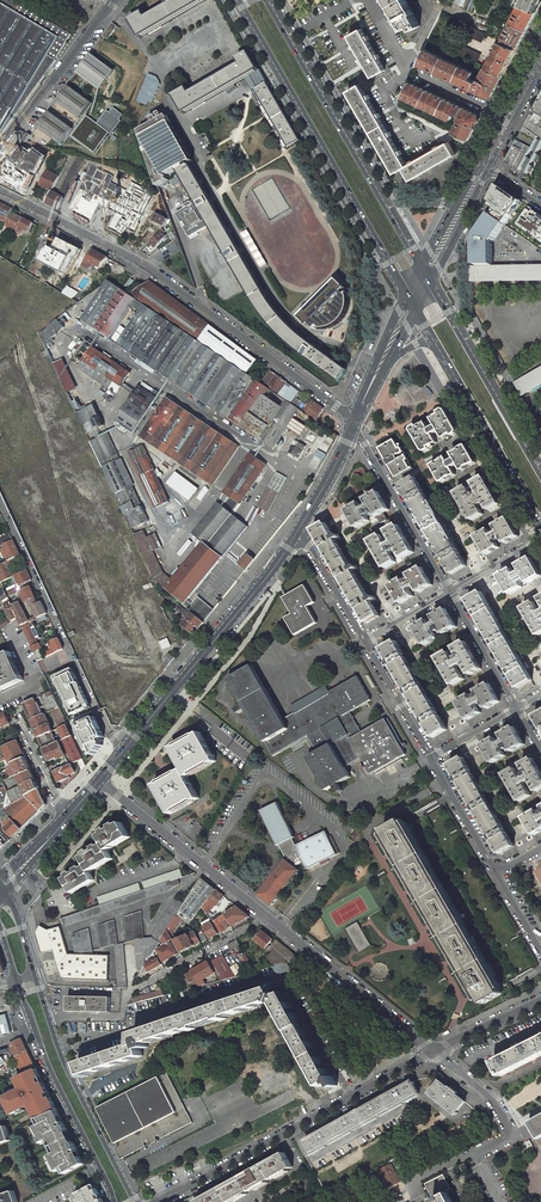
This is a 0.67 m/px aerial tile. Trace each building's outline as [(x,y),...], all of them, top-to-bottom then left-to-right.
[(57,60),(56,60),(70,33),(21,5),(22,2),(17,0),(0,0),(0,138),(57,60)] [(177,0),(166,0),(165,1),(168,6),(148,18),(145,12),(131,20),(141,38),(206,0),(178,0),(177,0)] [(392,5),(405,29),(411,26),(413,30),(420,25),(406,0),(389,0),(392,5)] [(455,4),(473,11),(477,0),(456,0),(455,4)] [(536,12),(540,3),(540,0),(515,0),(514,2),(521,5),(536,12)] [(536,12),(521,5),(512,22),(527,30),(536,12)] [(527,30),(512,22),(501,41),(517,48),(527,30)] [(118,27),(113,23),(104,36),(108,39),(118,27)] [(485,33),(469,26),(466,34),(482,41),(485,33)] [(366,36),(362,28),(349,36),(361,56),(373,77),(385,70),(379,59),(381,58),(379,54),(377,55),(368,40),(370,39),(368,35),(366,36)] [(232,33),(224,37),(231,50),(239,45),(232,33)] [(517,48),(501,41),(496,52),(494,51),(492,55),(494,56),(487,67),(503,75),(517,48)] [(480,54),(461,45),(457,53),(477,62),(480,54)] [(419,63),(436,72),(443,58),(425,49),(419,63)] [(104,90),(118,70),(94,52),(79,72),(104,90)] [(260,70),(250,52),(238,59),(241,65),(191,93),(188,88),(174,96),(184,114),(226,90),(228,93),(236,86),(235,84),(251,75),(260,70)] [(436,72),(454,81),(461,66),(443,58),(436,72)] [(454,81),(472,89),(476,81),(470,79),(473,72),(461,66),(454,81)] [(503,75),(487,67),(486,67),(480,79),(496,88),(503,75)] [(267,82),(260,70),(251,75),(258,88),(253,91),(286,148),(300,140),(267,82)] [(152,103),(161,84),(155,82),(149,79),(147,78),(145,81),(137,101),(147,106),(149,102),(152,103)] [(472,89),(486,96),(493,93),(496,88),(480,79),(478,82),(476,81),(472,89)] [(403,96),(421,105),(427,91),(409,82),(403,96)] [(367,95),(360,84),(348,91),(360,112),(371,132),(383,153),(395,173),(404,168),(407,166),(401,154),(402,153),(400,150),(399,151),(390,136),(392,135),(390,131),(388,132),(380,117),(381,116),(379,113),(378,114),(369,99),(371,98),(369,94),(367,95)] [(89,104),(69,89),(64,96),(69,99),(64,104),(81,116),(89,104)] [(421,105),(439,113),(445,99),(427,91),(421,105)] [(451,119),(454,113),(460,116),(463,108),(445,99),(439,113),(451,119)] [(529,128),(540,138),(540,105),(536,114),(539,116),(537,119),(534,117),(529,128)] [(462,115),(460,119),(461,119),(475,127),(478,121),(476,114),(463,108),(460,116),(461,115),(462,115)] [(110,113),(107,118),(116,124),(119,120),(110,113)] [(152,124),(138,132),(157,181),(159,188),(164,185),(169,182),(170,181),(177,177),(181,175),(178,170),(191,163),(194,161),(167,115),(164,117),(162,113),(150,120),(152,124)] [(87,115),(72,136),(95,153),(110,132),(87,115)] [(42,127),(62,142),(71,130),(54,118),(50,123),(46,121),(42,127)] [(454,133),(469,140),(475,127),(461,119),(454,133)] [(510,165),(515,168),(512,173),(522,181),(525,174),(527,175),(529,172),(532,166),(535,161),(538,155),(540,149),(540,138),(529,128),(510,165)] [(19,147),(13,145),(9,150),(19,155),(29,159),(31,155),(25,152),(27,147),(33,149),(34,144),(27,141),(21,139),(19,147)] [(412,163),(407,166),(404,168),(411,180),(433,167),(456,154),(448,142),(441,146),(440,145),(436,147),(437,148),(415,161),(414,159),(411,161),(412,163)] [(29,159),(19,155),(16,161),(26,165),(26,164),(29,159)] [(85,159),(78,157),(58,195),(65,198),(66,197),(85,159)] [(48,167),(36,162),(33,167),(30,173),(27,179),(39,184),(40,183),(44,174),(46,170),(48,167)] [(264,291),(191,163),(178,170),(181,175),(197,202),(210,226),(252,298),(256,303),(264,315),(270,323),(274,329),(279,334),(283,338),(288,343),(292,346),(303,355),(307,358),(341,382),(347,370),(311,344),(296,331),(290,326),(287,322),(284,318),(279,312),(276,308),(268,297),(264,291)] [(127,172),(99,164),(95,171),(110,175),(112,172),(117,177),(110,190),(117,194),(126,176),(127,172)] [(25,173),(13,167),(6,182),(18,188),(22,180),(25,173)] [(53,189),(59,177),(46,170),(44,174),(40,183),(49,187),(53,189)] [(180,182),(177,177),(170,181),(173,186),(180,182)] [(26,182),(22,180),(18,188),(21,190),(26,182)] [(79,204),(89,183),(83,180),(75,196),(76,197),(74,201),(79,204)] [(98,184),(91,180),(89,183),(79,204),(78,205),(82,207),(88,197),(90,198),(91,195),(91,194),(94,190),(98,184)] [(172,188),(169,182),(164,185),(167,191),(172,188)] [(520,202),(499,187),(488,202),(498,209),(492,216),(504,224),(520,202)] [(58,195),(52,191),(46,203),(59,209),(65,198),(58,195)] [(67,198),(66,197),(65,198),(59,209),(68,214),(74,203),(66,199),(67,198)] [(6,222),(13,209),(0,202),(0,220),(6,222)] [(102,205),(96,202),(94,206),(85,223),(98,230),(101,224),(107,213),(100,209),(102,205)] [(210,226),(197,202),(176,214),(190,237),(210,226)] [(82,207),(78,205),(72,216),(85,223),(94,206),(91,205),(88,210),(82,207)] [(115,208),(110,206),(110,207),(107,213),(101,224),(109,229),(115,217),(111,215),(115,208)] [(530,207),(517,225),(540,242),(540,215),(530,207)] [(12,212),(7,224),(18,230),(24,218),(12,212)] [(167,219),(156,213),(154,217),(153,220),(164,226),(167,219)] [(504,224),(492,216),(481,233),(479,237),(478,239),(477,241),(477,246),(477,266),(492,266),(492,244),(493,242),(504,224)] [(18,230),(17,231),(22,233),(24,229),(32,233),(37,225),(24,218),(18,230)] [(139,246),(147,232),(149,228),(143,225),(141,229),(133,225),(129,235),(126,239),(139,246)] [(40,228),(34,239),(36,240),(37,238),(44,242),(49,233),(40,228)] [(166,231),(163,229),(150,243),(156,248),(166,237),(164,235),(166,234),(164,233),(166,231)] [(261,267),(268,263),(249,230),(241,234),(246,243),(250,240),(256,251),(260,258),(257,260),(261,267)] [(177,238),(172,231),(168,234),(173,241),(177,238)] [(43,245),(42,246),(44,247),(46,243),(54,248),(59,238),(49,233),(44,242),(43,245)] [(68,237),(58,255),(67,260),(72,251),(77,242),(68,237)] [(28,242),(16,265),(28,273),(30,268),(42,246),(43,245),(40,243),(39,243),(34,241),(32,244),(28,242)] [(77,242),(72,251),(83,257),(88,248),(77,242)] [(92,250),(85,260),(100,267),(108,258),(92,250)] [(492,266),(477,266),(471,267),(472,281),(540,280),(540,265),(492,266)] [(40,268),(35,276),(41,280),(43,276),(44,273),(45,271),(40,268)] [(43,276),(41,280),(53,287),(55,283),(49,280),(51,276),(44,273),(43,276)] [(273,447),(299,408),(297,407),(278,395),(268,387),(261,383),(247,374),(199,341),(130,295),(125,291),(123,290),(121,288),(109,280),(83,319),(110,337),(131,307),(133,309),(117,333),(123,337),(119,343),(257,436),(255,439),(259,442),(261,439),(273,447)] [(150,281),(130,295),(199,341),(247,374),(248,373),(249,371),(257,360),(210,325),(150,281)] [(141,282),(133,287),(135,291),(143,285),(141,282)] [(67,286),(63,293),(72,299),(78,293),(67,286)] [(79,303),(66,313),(68,314),(78,321),(94,296),(91,293),(79,303)] [(41,334),(70,397),(79,393),(53,338),(65,328),(58,319),(41,334)] [(517,351),(509,336),(499,342),(507,356),(517,351)] [(130,373),(93,348),(79,368),(103,384),(109,388),(117,393),(130,373)] [(515,383),(522,395),(540,385),(540,368),(515,383)] [(270,370),(261,383),(268,387),(277,375),(270,370)] [(277,375),(268,387),(278,395),(287,382),(277,375)] [(126,406),(117,420),(118,421),(116,423),(118,427),(127,433),(129,428),(134,431),(160,393),(141,380),(138,386),(139,386),(132,396),(129,395),(123,404),(126,406)] [(287,382),(278,395),(297,407),(302,401),(296,398),(300,392),(287,382)] [(101,388),(107,392),(109,388),(103,384),(101,388)] [(422,389),(412,394),(416,403),(426,398),(422,389)] [(167,398),(141,436),(152,444),(151,445),(156,449),(157,447),(178,461),(175,465),(181,469),(184,465),(213,485),(239,446),(167,398)] [(75,407),(87,434),(104,426),(92,401),(84,404),(75,407)] [(313,401),(306,410),(309,412),(308,413),(317,420),(323,409),(313,401)] [(432,419),(437,427),(430,430),(426,422),(418,427),(417,425),(411,429),(412,431),(424,453),(431,449),(430,447),(438,443),(435,439),(438,437),(442,435),(444,439),(452,434),(453,436),(459,433),(459,432),(445,409),(439,412),(440,414),(432,419)] [(304,440),(313,443),(317,433),(308,430),(304,440)] [(108,434),(91,442),(92,443),(103,467),(116,494),(120,502),(122,506),(123,510),(125,513),(130,523),(132,529),(144,523),(146,527),(153,524),(151,520),(152,519),(146,507),(143,509),(132,486),(134,485),(121,459),(120,460),(108,434)] [(400,449),(395,440),(380,449),(397,478),(412,470),(407,461),(409,460),(406,455),(403,457),(399,460),(397,456),(401,454),(404,452),(402,447),(400,449)] [(300,458),(306,446),(295,441),(293,445),(289,452),(293,455),(300,458)] [(477,463),(467,445),(452,453),(454,457),(451,459),(448,461),(446,457),(432,465),(442,483),(456,475),(452,468),(459,465),(462,471),(477,463)] [(130,453),(155,507),(168,501),(144,447),(140,449),(137,450),(130,453)] [(319,449),(316,455),(323,460),(327,454),(319,449)] [(250,454),(224,492),(240,503),(266,465),(250,454)] [(191,500),(201,488),(177,471),(168,483),(191,500)] [(277,472),(258,506),(268,512),(287,477),(277,472)] [(501,504),(485,477),(474,483),(479,492),(475,495),(476,497),(474,498),(468,487),(457,493),(460,498),(461,497),(464,501),(462,502),(468,512),(469,511),(472,515),(470,516),(473,520),(483,514),(479,506),(485,503),(490,511),(501,504)] [(410,499),(412,502),(411,502),(414,507),(415,506),(418,510),(416,511),(421,520),(423,519),(425,523),(423,524),(426,528),(427,528),(429,531),(428,532),(431,536),(432,535),(435,539),(433,540),(438,549),(440,548),(442,552),(440,553),(443,558),(444,558),(445,560),(445,561),(448,566),(449,565),(451,569),(450,569),(453,574),(467,566),(464,561),(462,562),(460,558),(462,558),(454,545),(453,546),(451,542),(452,541),(447,532),(445,533),(443,529),(445,528),(437,516),(436,516),(434,513),(435,512),(430,503),(429,504),(426,500),(428,499),(421,486),(419,487),(417,483),(418,483),(416,478),(402,486),(404,491),(406,490),(408,493),(407,494),(409,499),(410,499)] [(304,483),(302,487),(308,492),(311,487),(304,483)] [(379,492),(374,496),(375,497),(371,499),(370,498),(367,500),(369,503),(362,507),(360,503),(357,505),(358,507),(354,509),(353,507),(348,511),(358,528),(363,525),(363,523),(366,521),(367,523),(370,521),(368,517),(370,516),(372,520),(375,518),(373,514),(375,513),(377,517),(380,515),(379,514),(383,512),(384,513),(390,510),(379,492)] [(144,531),(135,535),(140,546),(156,581),(185,603),(248,527),(218,503),(186,543),(190,547),(180,562),(185,566),(173,581),(163,573),(144,531)] [(183,503),(165,511),(171,523),(188,515),(183,503)] [(506,544),(519,536),(509,519),(503,522),(504,524),(500,526),(499,524),(496,526),(498,529),(491,533),(490,530),(486,532),(487,533),(483,535),(483,534),(477,537),(487,555),(493,551),(492,550),(496,548),(496,549),(500,547),(496,541),(499,540),(500,542),(504,539),(506,544)] [(354,601),(362,614),(363,613),(366,618),(364,619),(367,623),(380,616),(372,604),(369,597),(355,573),(351,566),(337,542),(333,536),(326,523),(314,530),(316,535),(318,534),(321,539),(319,539),(326,552),(328,551),(331,556),(329,557),(334,566),(336,565),(338,569),(337,570),(344,583),(346,582),(348,587),(347,588),(352,596),(353,596),(356,600),(354,601)] [(398,525),(388,531),(393,540),(386,544),(381,535),(370,541),(373,546),(375,545),(377,549),(375,550),(381,560),(383,559),(385,563),(383,564),(386,568),(397,562),(392,554),(393,553),(398,561),(402,558),(397,551),(398,550),(403,558),(414,552),(398,525)] [(0,538),(0,546),(1,546),(5,544),(14,540),(10,533),(0,538)] [(156,534),(148,537),(154,551),(162,547),(156,534)] [(3,550),(6,557),(7,556),(9,561),(11,560),(21,555),(14,540),(5,544),(7,548),(3,550)] [(242,559),(239,563),(247,569),(255,559),(244,551),(238,556),(242,559)] [(535,578),(536,579),(540,576),(540,574),(532,558),(526,562),(527,563),(523,565),(522,564),(519,566),(523,572),(516,576),(520,583),(527,579),(529,583),(532,581),(531,580),(535,578)] [(11,560),(9,561),(0,565),(0,583),(1,582),(15,576),(27,570),(25,565),(13,571),(14,573),(10,575),(6,566),(13,563),(11,560)] [(412,593),(418,589),(420,592),(424,590),(423,589),(426,587),(427,588),(433,585),(423,568),(417,571),(418,572),(414,574),(413,573),(410,575),(412,578),(411,579),(409,576),(405,578),(407,582),(406,582),(404,579),(400,581),(401,582),(398,584),(397,583),(391,586),(401,604),(407,600),(406,598),(410,596),(410,598),(414,596),(412,593)] [(500,577),(510,594),(516,591),(515,589),(518,587),(519,589),(523,587),(520,583),(516,576),(512,569),(509,571),(510,573),(506,575),(505,573),(500,577)] [(32,580),(27,570),(15,576),(19,585),(15,587),(16,588),(10,591),(10,589),(6,591),(8,596),(16,593),(21,590),(20,588),(29,583),(29,582),(32,580)] [(23,594),(27,602),(36,597),(31,585),(21,590),(16,593),(17,596),(23,594)] [(315,602),(305,585),(284,598),(293,614),(286,618),(296,635),(317,623),(308,606),(315,602)] [(0,595),(0,602),(1,603),(9,597),(8,596),(6,591),(1,594),(0,595)] [(506,634),(503,630),(502,630),(499,627),(501,626),(496,617),(494,618),(492,614),(494,613),(491,609),(489,604),(486,600),(485,601),(483,598),(484,597),(481,592),(467,600),(470,605),(472,604),(474,607),(472,608),(475,613),(476,613),(478,616),(477,616),(480,621),(481,620),(484,624),(482,625),(487,634),(489,633),(491,637),(489,638),(492,643),(493,642),(494,645),(497,651),(498,650),(500,653),(499,654),(504,663),(505,662),(508,666),(506,667),(509,672),(510,671),(511,674),(511,675),(513,680),(515,679),(517,683),(516,683),(518,688),(520,688),(521,691),(522,692),(534,686),(533,684),(531,681),(532,680),(530,675),(528,676),(526,673),(527,672),(525,668),(522,663),(520,659),(518,660),(516,656),(518,655),(513,646),(511,647),(509,643),(511,642),(508,638),(506,634)] [(29,619),(22,607),(21,608),(18,603),(13,605),(9,597),(1,603),(2,605),(4,604),(12,621),(18,618),(21,625),(22,625),(35,619),(34,617),(29,619)] [(198,597),(190,607),(194,611),(206,620),(214,610),(198,597)] [(204,622),(192,613),(191,615),(172,600),(169,603),(179,611),(199,628),(204,622)] [(47,613),(42,602),(33,607),(38,618),(40,617),(47,613)] [(523,608),(526,613),(528,612),(530,616),(528,617),(534,627),(535,626),(538,630),(536,631),(539,636),(540,634),(540,614),(539,611),(534,602),(523,608)] [(444,634),(448,632),(447,631),(450,628),(451,630),(457,627),(447,609),(434,617),(436,620),(433,622),(432,622),(430,624),(431,627),(434,631),(438,629),(440,633),(443,631),(444,634)] [(179,611),(177,614),(183,619),(184,618),(185,619),(183,621),(185,623),(183,625),(195,634),(199,628),(179,611)] [(42,621),(40,617),(38,618),(35,619),(22,625),(31,647),(38,643),(30,624),(35,622),(36,624),(42,621)] [(7,619),(0,624),(0,630),(10,623),(7,619)] [(425,624),(422,626),(421,624),(415,628),(425,645),(431,642),(430,640),(434,638),(435,640),(438,638),(434,631),(431,627),(430,624),(428,620),(424,622),(425,624)] [(64,649),(59,638),(52,641),(56,649),(44,654),(42,648),(44,647),(41,642),(38,643),(31,647),(38,661),(64,649)] [(163,649),(172,645),(169,638),(160,642),(163,649)] [(417,679),(415,676),(416,675),(411,666),(410,667),(407,663),(409,662),(406,657),(404,654),(402,649),(400,650),(398,646),(399,645),(397,640),(382,649),(385,654),(386,653),(389,657),(387,658),(390,663),(391,662),(392,665),(392,666),(394,671),(396,670),(398,673),(397,674),(402,683),(403,682),(405,686),(404,687),(407,692),(409,694),(408,695),(411,700),(413,699),(415,703),(413,704),(419,712),(420,711),(422,715),(421,716),(424,721),(426,724),(425,724),(428,729),(430,728),(432,732),(430,733),(433,737),(447,729),(444,724),(443,725),(441,722),(442,721),(440,716),(437,712),(435,708),(433,709),(431,705),(433,704),(428,695),(426,696),(424,692),(426,691),(423,687),(421,683),(418,679),(417,679)] [(481,669),(466,642),(455,648),(460,656),(457,658),(459,661),(455,663),(458,668),(459,669),(460,671),(462,669),(466,667),(471,675),(481,669)] [(11,652),(0,656),(0,691),(24,680),(22,675),(20,676),(11,657),(13,656),(11,652)] [(448,652),(438,658),(440,662),(442,662),(444,666),(443,667),(448,676),(450,675),(452,679),(451,680),(453,685),(464,679),(460,671),(459,669),(458,668),(455,663),(448,652)] [(169,653),(164,660),(169,665),(175,658),(169,653)] [(68,664),(45,674),(86,766),(105,743),(68,664)] [(342,789),(339,783),(350,777),(345,768),(361,758),(371,775),(406,754),(399,743),(401,741),(388,718),(362,732),(350,712),(371,700),(358,676),(283,719),(253,665),(229,679),(244,705),(237,709),(239,713),(246,709),(273,756),(308,736),(317,752),(308,757),(327,790),(334,786),(337,792),(338,793),(343,790),(342,789)] [(500,701),(490,684),(484,687),(485,689),(482,691),(481,689),(477,691),(479,694),(477,696),(478,699),(474,701),(477,706),(479,709),(482,707),(485,705),(487,709),(500,702),(500,701)] [(59,707),(52,691),(41,695),(48,712),(52,710),(59,707)] [(477,706),(474,701),(471,695),(467,697),(468,698),(465,701),(464,699),(458,702),(468,720),(474,716),(473,715),(477,713),(477,714),(481,712),(479,709),(477,706)] [(37,703),(35,698),(24,703),(31,720),(43,714),(38,702),(37,703)] [(63,717),(59,707),(52,710),(59,728),(67,724),(63,717)] [(5,712),(0,714),(0,728),(10,723),(5,712)] [(53,731),(45,713),(43,714),(31,720),(39,738),(52,731),(53,731)] [(72,736),(67,724),(59,728),(63,736),(56,740),(52,731),(39,738),(44,748),(72,736)] [(510,732),(506,734),(505,732),(502,734),(504,737),(500,740),(500,739),(497,741),(499,744),(502,749),(505,747),(507,749),(510,748),(512,752),(515,750),(515,748),(518,746),(519,748),(525,744),(515,727),(509,730),(510,732)] [(216,761),(200,732),(172,748),(183,769),(187,777),(216,761)] [(17,740),(15,736),(8,739),(10,744),(17,740)] [(61,764),(63,767),(67,765),(71,764),(78,761),(83,759),(72,736),(44,748),(50,761),(58,757),(59,759),(64,757),(65,760),(61,764)] [(489,742),(483,745),(493,763),(499,760),(498,758),(501,756),(502,757),(506,756),(502,749),(499,744),(497,741),(495,738),(492,740),(493,742),(489,744),(489,742)] [(22,749),(17,740),(10,744),(3,747),(5,751),(3,752),(4,753),(5,753),(7,756),(22,749)] [(25,758),(22,749),(7,756),(8,758),(6,758),(7,760),(8,759),(11,764),(13,763),(25,758)] [(474,808),(476,811),(475,811),(478,816),(480,815),(482,819),(480,820),(486,829),(487,828),(489,832),(488,832),(491,838),(491,837),(493,840),(492,840),(495,845),(497,844),(499,848),(497,849),(500,854),(514,846),(511,841),(510,842),(508,838),(509,837),(507,833),(509,831),(507,828),(504,829),(502,824),(500,825),(498,822),(500,821),(494,812),(493,813),(491,809),(492,808),(490,803),(492,802),(490,798),(487,800),(485,795),(483,796),(481,792),(483,791),(478,783),(476,783),(474,780),(475,779),(473,774),(475,773),(473,769),(471,771),(468,766),(467,767),(464,763),(466,762),(463,757),(449,765),(452,770),(453,769),(456,773),(454,774),(457,779),(458,779),(459,781),(459,782),(461,787),(463,786),(465,790),(464,791),(469,799),(470,799),(472,802),(471,803),(474,808)] [(36,780),(25,758),(13,763),(23,786),(36,780)] [(533,758),(522,764),(527,773),(524,774),(520,777),(522,779),(526,787),(530,786),(529,785),(533,783),(533,784),(538,792),(539,791),(540,790),(540,773),(533,758)] [(86,766),(83,759),(78,761),(82,770),(86,766)] [(75,772),(71,764),(67,765),(63,767),(55,771),(60,782),(70,777),(69,775),(75,772)] [(515,768),(505,774),(507,779),(509,778),(511,782),(510,783),(515,793),(517,792),(519,796),(518,797),(520,802),(531,795),(526,787),(522,779),(520,777),(515,768)] [(187,777),(183,769),(155,786),(171,814),(199,798),(187,777)] [(5,808),(40,789),(36,780),(23,786),(8,792),(8,793),(7,796),(5,805),(5,808)] [(47,805),(40,789),(5,808),(3,808),(7,813),(12,818),(22,829),(47,805)] [(295,837),(278,802),(261,811),(278,846),(280,845),(287,861),(295,866),(304,862),(296,845),(293,838),(295,837)] [(540,817),(537,810),(534,812),(535,814),(531,816),(530,814),(524,818),(534,835),(540,832),(539,830),(540,829),(540,817)] [(359,817),(355,811),(347,815),(351,822),(359,817)] [(22,829),(12,818),(6,824),(9,827),(6,829),(13,837),(22,829)] [(503,993),(402,819),(383,830),(395,852),(416,887),(436,923),(457,958),(478,994),(483,1004),(503,993)] [(64,879),(72,894),(95,881),(90,873),(98,868),(113,859),(108,851),(113,849),(113,848),(119,844),(130,837),(122,823),(106,832),(100,836),(104,844),(86,855),(82,858),(86,866),(64,879)] [(344,828),(351,834),(354,829),(347,823),(344,828)] [(11,840),(1,830),(0,831),(0,850),(11,840)] [(337,854),(326,831),(296,845),(304,862),(307,869),(337,854)] [(287,861),(286,859),(278,870),(258,895),(272,906),(300,871),(295,866),(287,861)] [(143,882),(145,890),(179,878),(182,877),(180,869),(158,876),(143,882)] [(191,922),(202,907),(216,890),(201,877),(184,904),(177,916),(182,919),(181,919),(182,920),(188,924),(191,922)] [(100,905),(62,918),(66,927),(170,891),(180,884),(179,878),(145,890),(141,891),(100,905)] [(98,897),(100,905),(141,891),(139,883),(118,890),(98,897)] [(216,890),(202,907),(207,914),(216,905),(217,905),(224,896),(216,890)] [(224,908),(230,902),(226,898),(220,905),(224,908)] [(176,899),(152,937),(160,942),(162,939),(168,930),(168,929),(176,915),(177,916),(184,904),(176,899)] [(236,906),(225,913),(227,917),(233,926),(250,917),(236,906)] [(142,911),(125,916),(127,942),(135,940),(144,938),(142,911)] [(212,922),(218,934),(220,933),(226,930),(220,922),(226,918),(227,917),(225,913),(213,922),(212,922)] [(176,915),(168,929),(168,930),(172,937),(174,935),(173,934),(180,922),(181,922),(182,920),(181,919),(182,919),(177,916),(176,915)] [(115,920),(98,926),(101,948),(115,945),(119,944),(115,920)] [(212,922),(204,927),(211,938),(218,934),(212,922)] [(362,929),(358,922),(346,929),(359,952),(371,945),(362,929)] [(109,956),(76,954),(69,954),(61,927),(49,930),(41,926),(36,934),(42,952),(53,949),(57,963),(68,963),(68,968),(61,968),(59,970),(63,980),(108,980),(109,956)] [(89,929),(73,934),(76,952),(76,954),(93,950),(89,929)] [(168,930),(162,939),(166,945),(171,943),(170,941),(173,939),(172,937),(168,930)] [(180,938),(175,941),(181,953),(201,942),(195,931),(183,938),(180,938)] [(263,931),(256,940),(266,948),(273,939),(263,931)] [(205,932),(199,935),(203,942),(209,939),(205,932)] [(152,937),(144,938),(145,960),(152,955),(155,950),(160,942),(152,937)] [(144,938),(135,940),(137,967),(145,967),(147,965),(145,960),(144,938)] [(239,940),(229,944),(232,951),(241,947),(239,940)] [(287,963),(301,959),(292,952),(292,951),(284,945),(280,942),(270,953),(274,957),(281,964),(287,963)] [(119,944),(115,945),(118,987),(122,988),(127,988),(126,979),(123,943),(119,944)] [(166,945),(158,950),(164,962),(178,954),(171,943),(166,945)] [(223,955),(210,963),(216,973),(220,980),(235,977),(223,955)] [(246,955),(242,958),(251,972),(256,971),(246,955)] [(145,967),(143,970),(145,974),(162,964),(159,958),(153,961),(152,959),(148,962),(147,965),(145,967)] [(192,971),(196,979),(200,986),(206,984),(207,984),(204,979),(216,973),(210,963),(209,961),(192,971)] [(238,963),(230,967),(236,976),(243,972),(238,963)] [(291,970),(287,963),(281,964),(285,971),(291,970)] [(285,971),(281,964),(274,966),(278,973),(285,971)] [(196,979),(192,971),(189,972),(189,971),(183,974),(187,984),(193,981),(196,979)] [(135,1003),(164,995),(161,990),(160,991),(152,993),(150,986),(145,989),(146,994),(134,997),(135,1003)] [(331,1084),(334,1088),(338,1085),(333,1076),(329,1078),(283,994),(278,990),(272,989),(136,1035),(136,1046),(80,1065),(84,1076),(143,1056),(141,1049),(148,1047),(147,1043),(189,1029),(189,1030),(189,1031),(197,1028),(197,1027),(197,1026),(219,1019),(219,1020),(219,1021),(227,1018),(227,1016),(271,1002),(275,1004),(321,1086),(328,1083),(329,1085),(331,1084)] [(111,997),(68,996),(68,1011),(110,1012),(111,997)] [(11,1017),(3,1018),(6,1032),(13,1031),(11,1017)] [(12,1047),(17,1057),(29,1052),(22,1038),(10,1044),(11,1045),(12,1047)] [(493,1061),(501,1076),(522,1066),(540,1056),(540,1049),(536,1040),(493,1061)] [(34,1062),(29,1052),(17,1057),(25,1075),(37,1069),(34,1062)] [(41,1117),(58,1111),(37,1069),(25,1075),(15,1079),(20,1089),(3,1097),(6,1104),(12,1115),(29,1107),(35,1120),(38,1118),(41,1117)] [(350,1078),(345,1069),(341,1072),(346,1081),(350,1078)] [(136,1090),(129,1093),(128,1092),(127,1092),(127,1094),(121,1097),(120,1096),(119,1097),(119,1098),(113,1101),(113,1099),(112,1100),(112,1101),(107,1104),(106,1103),(97,1107),(115,1143),(116,1142),(121,1140),(122,1143),(118,1145),(117,1145),(117,1146),(123,1158),(146,1146),(144,1142),(149,1140),(150,1141),(156,1138),(156,1136),(160,1134),(163,1138),(193,1122),(168,1073),(161,1077),(160,1076),(151,1080),(151,1082),(145,1085),(144,1084),(143,1084),(143,1086),(137,1089),(136,1088),(135,1088),(136,1090)] [(332,1126),(305,1141),(312,1153),(419,1094),(412,1081),(386,1096),(359,1111),(332,1126)] [(440,1081),(431,1093),(456,1113),(465,1102),(457,1095),(458,1093),(451,1087),(449,1088),(440,1081)] [(53,1165),(57,1172),(63,1168),(66,1167),(68,1172),(85,1163),(74,1142),(73,1143),(68,1133),(69,1133),(58,1111),(41,1117),(44,1123),(41,1124),(34,1128),(38,1135),(37,1136),(41,1144),(49,1139),(52,1138),(59,1152),(56,1153),(48,1157),(52,1165),(53,1165)] [(528,1124),(540,1147),(540,1116),(528,1124)] [(0,1129),(0,1145),(12,1141),(7,1127),(0,1129)] [(52,1138),(49,1139),(56,1153),(59,1152),(52,1138)] [(152,1146),(159,1142),(158,1140),(156,1138),(150,1141),(151,1144),(152,1146)] [(197,1201),(198,1201),(230,1201),(293,1167),(285,1152),(263,1164),(241,1177),(219,1189),(197,1201)] [(391,1163),(383,1168),(377,1171),(387,1188),(394,1185),(401,1181),(391,1163)] [(443,1174),(425,1184),(432,1198),(451,1189),(443,1174)] [(94,1185),(72,1196),(75,1201),(104,1201),(94,1185)] [(0,1196),(0,1201),(18,1201),(14,1191),(0,1196)] [(433,1200),(434,1201),(453,1201),(448,1193),(433,1200)]
